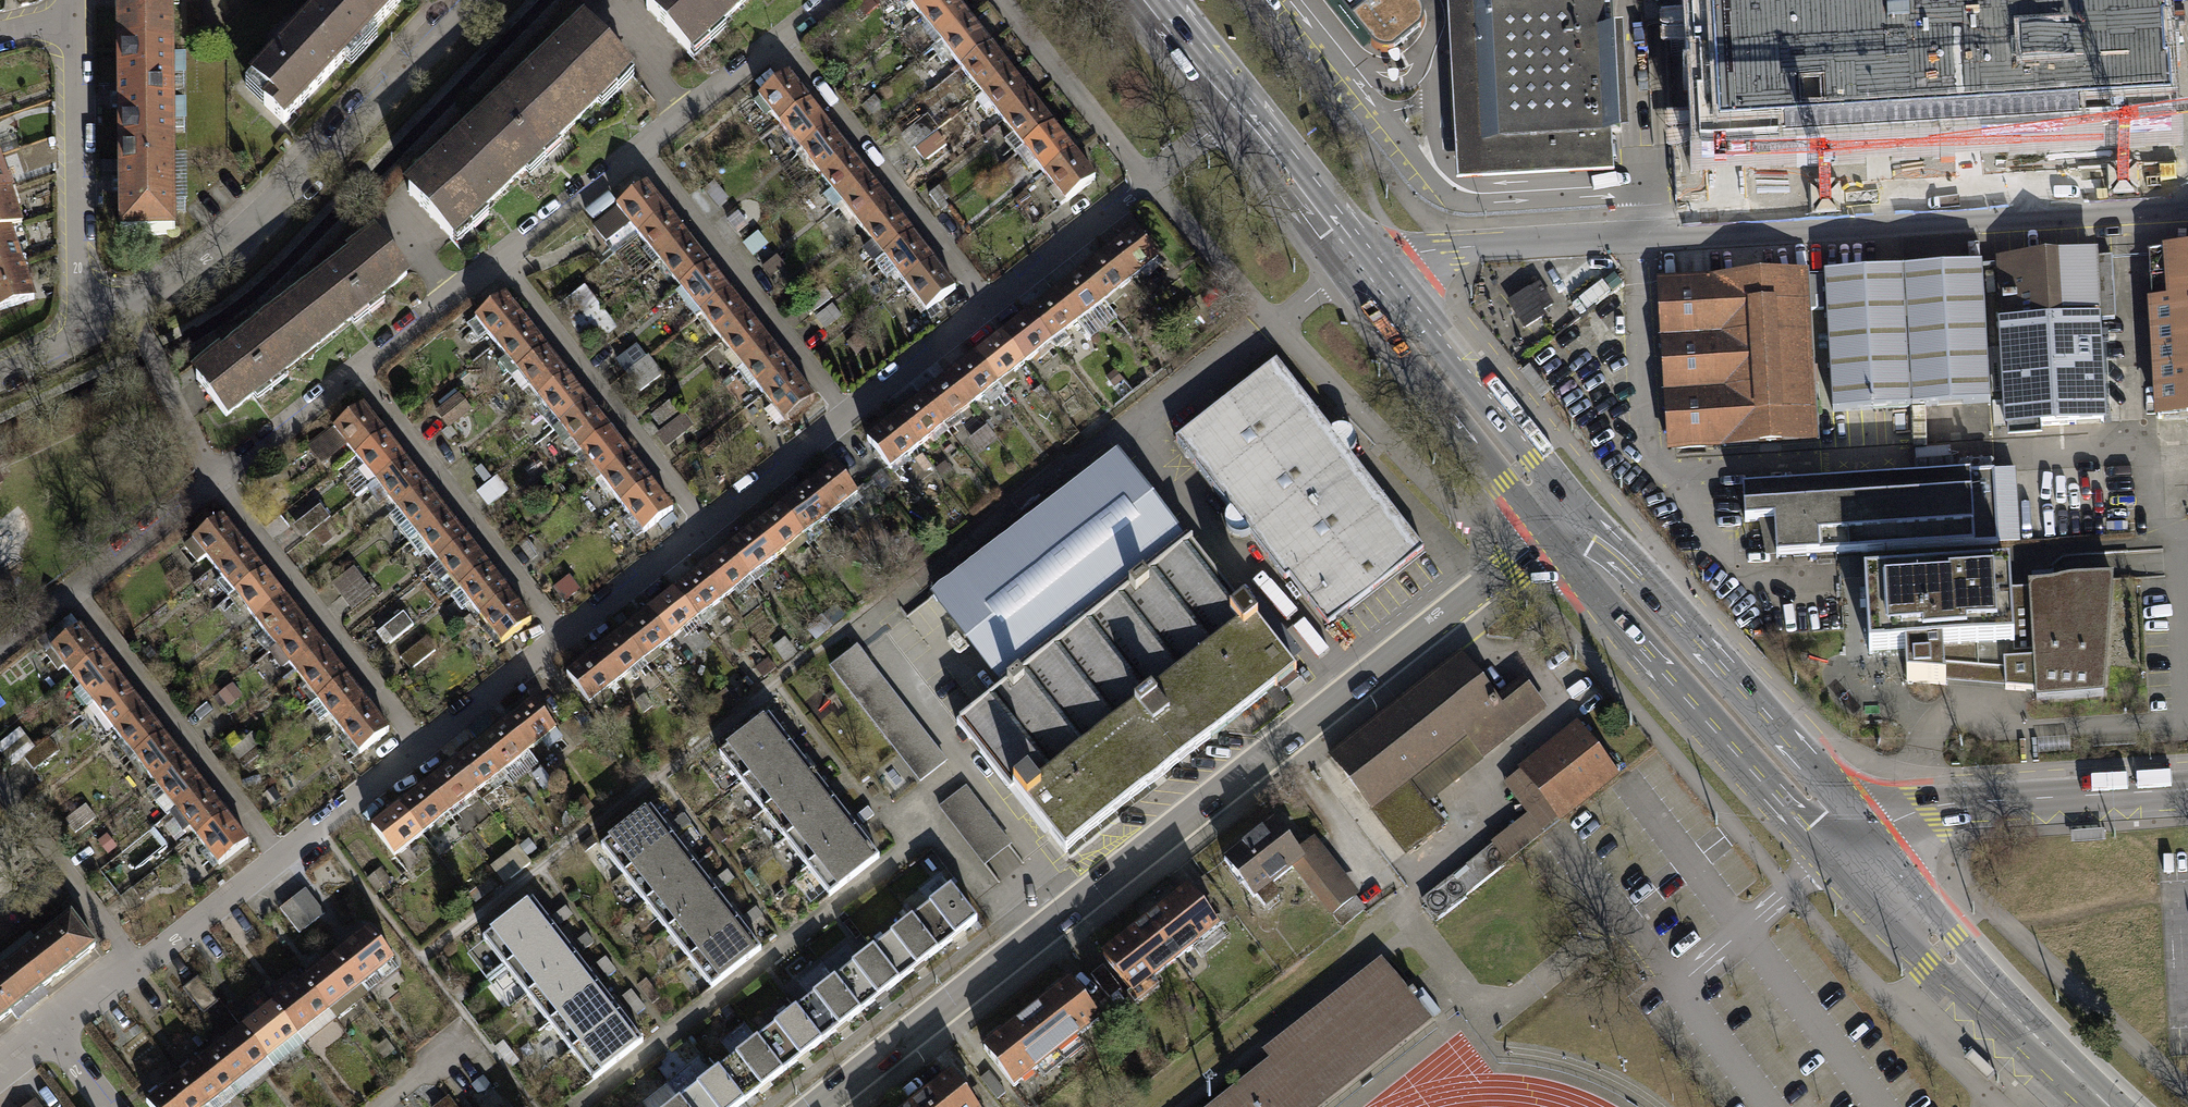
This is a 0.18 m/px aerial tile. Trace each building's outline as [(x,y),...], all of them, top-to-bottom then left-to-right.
[(122,48),(179,47),(178,0),(122,0),(122,48)] [(246,90),(287,129),(374,36),(336,0),(330,0),(246,90)] [(374,36),(408,0),(336,0),(374,36)] [(649,11),(694,58),(756,0),(660,0),(649,11)] [(862,5),(872,17),(885,6),(880,0),(869,0),(862,5)] [(925,15),(944,0),(913,0),(925,15)] [(940,47),(979,17),(965,0),(944,0),(925,15),(933,25),(927,30),(940,47)] [(1378,53),(1382,57),(1403,40),(1399,36),(1393,27),(1419,6),(1414,0),(1336,0),(1378,53)] [(1419,6),(1393,27),(1399,36),(1433,9),(1435,8),(1429,0),(1414,0),(1419,6)] [(1449,47),(1456,175),(1456,182),(1614,174),(1614,171),(1612,132),(1586,133),(1588,168),(1482,174),(1480,139),(1472,0),(1447,0),(1449,47)] [(1480,139),(1482,174),(1588,168),(1586,133),(1612,132),(1620,132),(1613,0),(1472,0),(1480,139)] [(1688,11),(1698,165),(2176,136),(2167,0),(1870,0),(1688,11)] [(960,59),(968,69),(1000,44),(979,17),(940,47),(936,50),(949,67),(960,59)] [(630,76),(585,29),(499,112),(545,159),(630,76)] [(980,103),(982,102),(1021,71),(1000,44),(968,69),(977,81),(968,88),(980,103)] [(122,48),(123,141),(179,141),(179,47),(122,48)] [(1000,110),(1010,123),(1042,98),(1021,71),(982,102),(993,116),(1000,110)] [(776,113),(785,124),(812,102),(791,75),(757,102),(770,118),(776,113)] [(1009,144),(1021,159),(1064,125),(1042,98),(1010,123),(1020,135),(1009,144)] [(789,141),(800,156),(834,129),(812,102),(785,124),(795,136),(789,141)] [(545,159),(499,112),(409,198),(455,245),(545,159)] [(905,138),(918,154),(943,135),(930,118),(905,138)] [(1042,163),(1053,177),(1085,152),(1064,125),(1021,159),(1031,172),(1042,163)] [(820,168),(828,178),(855,156),(834,129),(800,156),(814,173),(820,168)] [(943,135),(918,154),(929,168),(954,148),(943,135)] [(123,141),(123,235),(180,235),(179,141),(123,141)] [(1053,193),(1067,210),(1106,179),(1085,152),(1053,177),(1060,187),(1053,193)] [(839,213),(842,210),(877,183),(855,156),(828,178),(838,190),(827,199),(839,213)] [(15,187),(10,174),(7,175),(0,157),(0,193),(15,187)] [(862,221),(871,231),(898,210),(877,183),(842,210),(855,226),(862,221)] [(635,226),(643,236),(673,212),(651,185),(597,228),(611,245),(635,226)] [(947,186),(933,197),(947,215),(961,204),(947,186)] [(23,225),(16,206),(21,204),(15,187),(0,193),(0,232),(10,229),(23,225)] [(868,252),(880,268),(919,237),(898,210),(871,231),(880,242),(868,252)] [(745,211),(730,222),(743,238),(757,227),(745,211)] [(659,267),(664,263),(694,239),(673,212),(643,236),(653,248),(647,252),(659,267)] [(0,232),(0,272),(22,264),(10,229),(0,232)] [(761,234),(747,245),(758,259),(772,248),(761,234)] [(1112,256),(1136,286),(1145,280),(1161,301),(1179,287),(1139,235),(1112,256)] [(903,272),(914,285),(941,264),(919,237),(880,268),(891,282),(903,272)] [(664,263),(685,289),(716,266),(694,239),(664,263)] [(409,281),(377,241),(288,311),(320,351),(409,281)] [(2152,254),(2161,418),(2187,417),(2187,252),(2152,254)] [(2112,255),(1998,262),(2002,328),(2008,428),(2105,423),(2099,323),(2099,311),(2115,310),(2112,255)] [(1086,277),(1109,307),(1136,286),(1112,256),(1086,277)] [(0,272),(0,310),(34,298),(22,264),(0,272)] [(909,289),(930,316),(962,291),(941,264),(914,285),(909,289)] [(1981,265),(1904,269),(1911,405),(1989,401),(1981,265)] [(702,320),(707,316),(737,292),(716,266),(685,289),(680,294),(702,320)] [(1904,269),(1826,273),(1833,409),(1911,405),(1904,269)] [(1709,279),(1662,281),(1665,336),(1671,447),(1718,445),(1756,443),(1818,440),(1809,274),(1747,277),(1709,279)] [(1059,297),(1083,328),(1094,343),(1121,322),(1109,307),(1086,277),(1059,297)] [(803,306),(815,322),(836,305),(824,290),(803,306)] [(707,316),(728,343),(758,319),(737,292),(707,316)] [(490,335),(500,347),(531,323),(509,296),(471,327),(483,342),(490,335)] [(1032,318),(1056,349),(1083,328),(1059,297),(1032,318)] [(846,318),(836,305),(815,322),(825,334),(846,318)] [(320,351),(288,311),(199,381),(231,421),(320,351)] [(1005,339),(1029,369),(1056,349),(1032,318),(1005,339)] [(743,375),(750,370),(780,346),(758,319),(728,343),(736,352),(729,358),(743,375)] [(503,365),(515,380),(552,350),(531,323),(500,347),(510,359),(503,365)] [(979,360),(1002,390),(1029,369),(1005,339),(979,360)] [(750,370),(771,397),(801,373),(780,346),(750,370)] [(616,363),(625,375),(647,359),(637,347),(616,363)] [(535,391),(543,401),(574,377),(552,350),(515,380),(528,396),(535,391)] [(647,359),(625,375),(640,394),(663,376),(648,357),(647,359)] [(952,380),(976,411),(991,399),(998,408),(1010,399),(1002,390),(979,360),(952,380)] [(1255,542),(1337,634),(1435,552),(1362,459),(1368,450),(1364,437),(1352,432),(1342,436),(1286,366),(1178,449),(1237,520),(1230,529),(1232,541),(1245,546),(1255,542)] [(1523,373),(1542,397),(1549,391),(1530,368),(1523,373)] [(770,415),(782,432),(823,400),(801,373),(771,397),(780,408),(770,415)] [(557,434),(595,404),(574,377),(543,401),(552,412),(544,418),(557,434)] [(925,401),(949,431),(976,411),(952,380),(925,401)] [(1034,394),(1044,407),(1051,401),(1041,388),(1034,394)] [(437,414),(449,429),(473,411),(460,395),(437,414)] [(898,422),(922,452),(949,431),(925,401),(898,422)] [(670,402),(651,418),(663,432),(681,416),(670,402)] [(579,460),(586,455),(617,430),(595,404),(557,434),(579,460)] [(353,451),(359,458),(388,435),(367,409),(312,452),(327,471),(353,451)] [(656,437),(667,450),(696,425),(685,412),(681,416),(663,432),(656,437)] [(872,442),(898,477),(917,463),(913,459),(922,452),(898,422),(872,442)] [(988,428),(970,442),(978,453),(996,439),(988,428)] [(586,455),(608,481),(638,457),(617,430),(586,455)] [(359,458),(380,485),(409,462),(388,435),(359,458)] [(540,452),(553,468),(567,456),(555,441),(540,452)] [(1118,451),(936,593),(1007,684),(1190,543),(1118,451)] [(617,493),(629,508),(660,484),(638,457),(608,481),(600,488),(609,499),(617,493)] [(392,501),(401,512),(430,489),(409,462),(380,485),(371,492),(383,508),(392,501)] [(936,470),(948,485),(957,478),(946,463),(936,470)] [(813,488),(837,518),(853,506),(860,515),(871,506),(840,467),(813,488)] [(1994,469),(1744,485),(1747,520),(1775,519),(1778,560),(1999,546),(1994,469)] [(478,494),(489,508),(509,492),(498,478),(478,494)] [(628,524),(642,541),(681,511),(660,484),(629,508),(636,517),(628,524)] [(786,509),(810,539),(837,518),(813,488),(786,509)] [(392,519),(413,546),(451,516),(430,489),(401,512),(392,519)] [(759,530),(783,561),(810,539),(786,509),(759,530)] [(306,543),(331,523),(321,510),(295,529),(306,543)] [(434,555),(443,566),(472,543),(451,516),(413,546),(425,562),(434,555)] [(210,561),(217,570),(246,547),(225,521),(187,550),(201,567),(210,561)] [(306,543),(317,557),(343,538),(331,523),(306,543)] [(732,551),(756,582),(783,561),(759,530),(732,551)] [(0,544),(0,564),(4,569),(18,555),(4,541),(0,544)] [(448,605),(455,600),(493,570),(472,543),(443,566),(427,578),(448,605)] [(1014,788),(1064,853),(1296,672),(1244,606),(1241,608),(1190,543),(1007,684),(957,723),(1010,791),(1014,788)] [(221,588),(232,601),(267,574),(246,547),(217,570),(195,587),(206,600),(221,588)] [(705,572),(729,603),(740,594),(744,599),(760,586),(756,582),(732,551),(705,572)] [(1858,558),(1841,560),(1843,578),(1860,576),(1858,558)] [(332,587),(352,613),(377,594),(357,568),(332,587)] [(475,607),(485,620),(514,597),(493,570),(455,600),(466,614),(475,607)] [(1863,580),(1869,653),(1905,649),(1907,682),(1946,685),(1944,664),(2004,670),(2005,689),(2036,691),(2037,700),(2104,694),(2112,578),(2028,584),(2029,589),(2011,591),(2010,570),(1863,580)] [(678,593),(702,624),(729,603),(705,572),(678,593)] [(250,611),(259,623),(288,601),(267,574),(232,601),(243,616),(250,611)] [(554,588),(565,601),(579,590),(569,576),(554,588)] [(651,614),(675,645),(702,624),(678,593),(651,614)] [(485,633),(499,652),(535,624),(514,597),(485,620),(491,628),(485,633)] [(272,657),(273,656),(309,628),(288,601),(259,623),(268,635),(259,642),(272,657)] [(377,636),(387,649),(414,627),(404,614),(377,636)] [(624,635),(648,666),(675,645),(651,614),(624,635)] [(294,667),(301,677),(330,654),(309,628),(273,656),(287,673),(294,667)] [(69,670),(76,680),(105,658),(85,631),(46,661),(59,678),(69,670)] [(597,656),(621,687),(648,666),(624,635),(597,656)] [(399,661),(409,673),(436,652),(426,640),(399,661)] [(773,647),(785,664),(796,656),(784,640),(773,647)] [(861,650),(833,672),(898,755),(921,785),(950,763),(861,650)] [(302,689),(317,708),(351,681),(330,654),(301,677),(308,685),(302,689)] [(570,677),(600,714),(621,698),(616,691),(621,687),(597,656),(570,677)] [(76,680),(97,707),(126,685),(105,658),(76,680)] [(1331,761),(1409,863),(1455,828),(1420,782),(1473,741),(1486,757),(1549,708),(1532,686),(1503,708),(1465,659),(1331,761)] [(767,660),(754,671),(763,681),(776,670),(767,660)] [(333,717),(344,730),(373,708),(351,681),(317,708),(314,710),(325,723),(333,717)] [(106,743),(118,734),(147,712),(126,685),(97,707),(85,716),(106,743)] [(233,685),(219,696),(231,711),(244,700),(233,685)] [(644,696),(636,702),(646,714),(654,708),(644,696)] [(509,722),(534,753),(546,743),(553,751),(567,740),(536,701),(509,722)] [(344,741),(360,761),(394,735),(373,708),(344,730),(349,737),(344,741)] [(121,750),(133,765),(167,739),(147,712),(118,734),(127,745),(121,750)] [(482,743),(512,781),(517,787),(544,766),(534,753),(509,722),(482,743)] [(773,723),(724,761),(746,789),(794,751),(773,723)] [(1526,772),(1509,785),(1533,816),(1426,900),(1439,917),(1621,775),(1580,724),(1523,769),(1526,772)] [(25,734),(0,754),(10,767),(35,748),(25,734)] [(150,776),(159,787),(188,765),(167,739),(133,765),(145,780),(150,776)] [(456,765),(481,796),(493,786),(499,792),(512,781),(482,743),(456,765)] [(28,762),(40,779),(58,766),(45,749),(28,762)] [(794,751),(746,789),(768,816),(816,779),(794,751)] [(171,821),(179,814),(208,792),(188,765),(159,787),(168,799),(159,805),(171,821)] [(429,786),(454,817),(481,796),(456,765),(429,786)] [(816,779),(768,816),(789,844),(838,806),(816,779)] [(402,807),(427,838),(454,817),(429,786),(402,807)] [(262,799),(269,808),(282,797),(276,788),(262,799)] [(966,789),(941,809),(988,868),(1000,859),(1013,849),(966,789)] [(179,814),(200,841),(229,819),(208,792),(179,814)] [(838,806),(789,844),(811,872),(859,834),(838,806)] [(375,829),(400,860),(427,838),(402,807),(375,829)] [(661,810),(607,851),(628,879),(682,838),(695,828),(687,818),(674,827),(661,810)] [(878,819),(871,810),(861,818),(868,827),(878,819)] [(98,824),(88,811),(67,827),(77,840),(98,824)] [(1284,817),(1229,859),(1262,903),(1266,900),(1272,908),(1288,895),(1282,888),(1300,874),(1335,920),(1367,895),(1322,837),(1308,848),(1284,817)] [(202,854),(215,872),(250,846),(229,819),(200,841),(207,850),(202,854)] [(2105,828),(2070,830),(2071,843),(2106,840),(2105,828)] [(859,834),(811,872),(833,900),(881,862),(859,834)] [(682,838),(628,879),(649,907),(704,866),(682,838)] [(128,856),(141,868),(156,851),(143,839),(128,856)] [(441,846),(435,850),(439,856),(445,851),(441,846)] [(517,849),(491,869),(505,886),(530,865),(517,849)] [(704,866),(649,907),(671,935),(725,894),(739,883),(731,872),(717,883),(704,866)] [(381,870),(369,879),(379,892),(391,883),(381,870)] [(154,875),(135,890),(142,899),(161,884),(154,875)] [(1152,919),(1186,963),(1229,930),(1220,918),(1234,908),(1208,875),(1152,919)] [(926,912),(918,918),(945,951),(984,920),(957,887),(951,892),(941,880),(916,899),(926,912)] [(279,911),(298,935),(325,914),(306,890),(279,911)] [(725,894),(671,935),(692,963),(747,922),(725,894)] [(544,901),(470,957),(492,985),(565,929),(577,920),(569,910),(557,918),(544,901)] [(873,941),(879,949),(906,983),(945,951),(918,918),(911,909),(873,941)] [(747,922),(692,963),(714,991),(768,950),(753,929),(766,919),(760,911),(747,922)] [(71,915),(17,957),(42,989),(62,973),(62,974),(90,953),(89,951),(95,946),(71,915)] [(1132,990),(1140,1000),(1186,963),(1152,919),(1105,955),(1112,964),(1095,978),(1114,1003),(1132,990)] [(565,929),(492,985),(513,1013),(532,998),(587,957),(598,948),(590,938),(578,946),(565,929)] [(339,958),(370,997),(402,973),(371,933),(339,958)] [(879,949),(840,980),(868,1014),(906,983),(879,949)] [(0,971),(0,1021),(42,989),(17,957),(0,971)] [(587,957),(532,998),(554,1026),(608,985),(587,957)] [(308,983),(334,1016),(339,1022),(370,997),(339,958),(308,983)] [(1445,1032),(1389,958),(1271,1048),(1280,1059),(1217,1106),(1347,1106),(1445,1032)] [(609,961),(602,967),(612,981),(620,975),(609,961)] [(810,1005),(802,1011),(829,1045),(868,1014),(840,980),(826,963),(796,987),(810,1005)] [(185,992),(202,1014),(215,1005),(197,982),(185,992)] [(276,1007),(302,1041),(334,1016),(308,983),(276,1007)] [(642,990),(656,1008),(665,1002),(651,983),(642,990)] [(1032,1018),(1064,1056),(1106,1022),(1075,983),(1032,1018)] [(608,985),(554,1026),(575,1054),(629,1013),(608,985)] [(465,988),(456,995),(464,1006),(474,999),(465,988)] [(634,994),(627,1000),(641,1018),(648,1012),(634,994)] [(244,1032),(277,1073),(308,1048),(302,1041),(276,1007),(244,1032)] [(802,1011),(763,1042),(790,1076),(829,1045),(802,1011)] [(629,1013),(575,1054),(597,1082),(651,1040),(629,1013)] [(988,1054),(1020,1092),(1064,1056),(1032,1018),(988,1054)] [(724,1074),(750,1106),(751,1106),(790,1076),(763,1042),(747,1023),(722,1043),(738,1062),(724,1074)] [(213,1057),(245,1098),(277,1073),(244,1032),(213,1057)] [(201,1106),(233,1106),(245,1098),(213,1057),(181,1082),(201,1106)] [(685,1105),(687,1106),(750,1106),(724,1074),(685,1105)] [(958,1075),(917,1106),(983,1106),(958,1075)] [(992,1075),(984,1081),(1002,1103),(1010,1096),(992,1075)] [(150,1106),(201,1106),(181,1082),(149,1106),(150,1106)] [(685,1105),(671,1087),(647,1106),(648,1106),(687,1106),(685,1105)] [(453,1099),(443,1106),(459,1106),(453,1099)]
